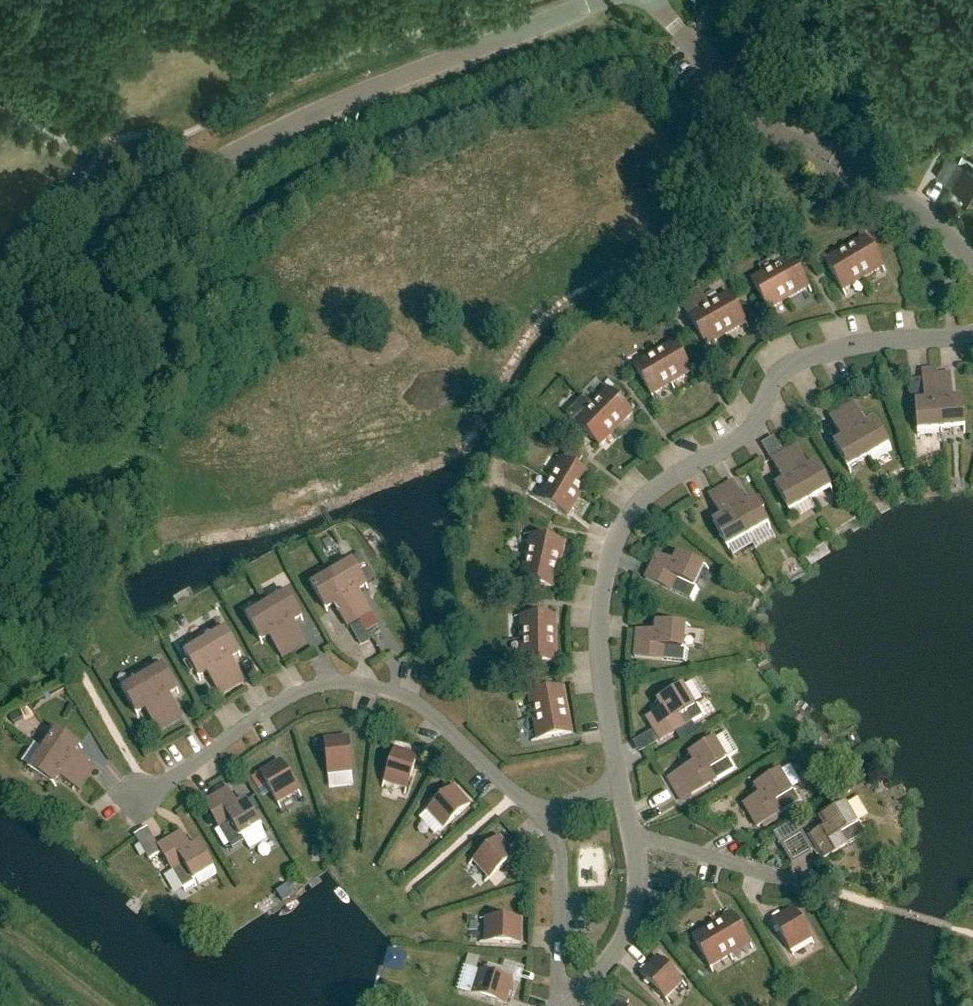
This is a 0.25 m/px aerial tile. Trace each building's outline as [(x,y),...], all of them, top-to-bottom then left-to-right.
[(962,165),(947,157),(936,178),(972,198),(972,171),(962,165)] [(845,250),(863,280),(882,269),(864,238),(845,250)] [(845,250),(824,262),(842,292),(863,280),(845,250)] [(770,270),(788,300),(809,289),(791,258),(770,270)] [(770,270),(750,281),(768,312),(788,300),(770,270)] [(728,294),(708,306),(726,336),(746,325),(728,294)] [(708,306),(688,318),(705,348),(726,336),(708,306)] [(673,343),(653,355),(671,385),(691,373),(673,343)] [(653,355),(633,367),(651,397),(671,385),(653,355)] [(949,375),(936,377),(941,430),(964,428),(962,400),(952,401),(950,382),(949,375)] [(925,404),(914,405),(917,432),(941,430),(936,377),(923,378),(923,384),(925,404)] [(591,406),(616,431),(632,415),(607,390),(591,406)] [(841,412),(868,458),(889,446),(875,422),(866,427),(856,410),(856,411),(853,405),(841,412)] [(591,406),(574,423),(599,448),(616,431),(591,406)] [(833,424),(842,441),(834,446),(848,470),(868,458),(841,412),(830,418),(833,424)] [(783,454),(810,501),(830,489),(816,465),(808,470),(798,453),(795,448),(783,454)] [(771,461),(775,467),(774,467),(784,484),(775,489),(789,513),(810,501),(783,454),(771,461)] [(549,480),(579,498),(591,478),(561,460),(549,480)] [(549,480),(537,500),(567,518),(579,498),(549,480)] [(720,490),(747,537),(768,525),(754,501),(745,506),(736,489),(735,489),(732,484),(720,490)] [(712,503),(722,520),(713,525),(727,549),(747,537),(720,490),(709,497),(712,503)] [(525,559),(559,567),(564,544),(530,537),(525,559)] [(704,567),(678,555),(674,564),(656,556),(645,581),(671,592),(694,602),(699,590),(694,588),(704,567)] [(343,568),(332,574),(359,621),(370,614),(367,608),(358,592),(366,587),(349,557),(340,563),(343,568)] [(525,559),(520,582),(554,590),(559,567),(525,559)] [(317,576),(308,582),(325,611),(334,606),(344,622),(347,628),(359,621),(332,574),(320,581),(317,576)] [(293,623),(301,618),(284,589),(275,594),(278,599),(267,606),(294,652),(305,646),(302,640),(293,623)] [(252,608),(243,613),(260,642),(269,637),(279,654),(279,653),(282,659),(294,652),(267,606),(255,613),(252,608)] [(556,618),(520,618),(520,641),(556,641),(556,618)] [(637,632),(634,659),(662,661),(687,664),(689,650),(683,650),(685,627),(657,624),(656,634),(637,632)] [(216,636),(205,642),(232,689),(243,682),(240,676),(231,660),(239,655),(222,625),(213,631),(216,636)] [(556,641),(520,641),(521,665),(556,664),(556,641)] [(190,644),(181,649),(198,679),(207,674),(217,690),(220,696),(232,689),(205,642),(193,649),(190,644)] [(163,667),(142,679),(170,725),(181,719),(178,713),(168,696),(177,691),(163,667)] [(158,732),(170,725),(142,679),(122,691),(136,715),(145,710),(154,727),(155,726),(158,732)] [(684,729),(684,728),(706,716),(699,704),(694,707),(682,687),(658,701),(663,710),(646,720),(660,743),(684,729)] [(563,690),(529,696),(533,719),(568,713),(563,690)] [(568,713),(533,719),(537,742),(572,736),(568,713)] [(45,736),(50,740),(43,751),(87,781),(95,769),(89,766),(73,755),(79,746),(51,728),(45,736)] [(727,755),(736,751),(730,733),(720,737),(727,755)] [(348,738),(324,741),(326,754),(328,776),(352,774),(348,738)] [(326,754),(324,741),(315,742),(316,755),(326,754)] [(725,761),(713,741),(689,755),(694,764),(678,774),(691,797),(716,782),(715,782),(737,769),(730,758),(725,761)] [(395,750),(384,784),(407,791),(418,757),(395,750)] [(43,751),(29,770),(52,786),(58,778),(74,788),(80,792),(87,781),(43,751)] [(280,762),(260,774),(278,805),(298,793),(280,762)] [(760,796),(743,806),(757,829),(781,814),(802,801),(796,790),(791,793),(779,773),(755,787),(760,796)] [(454,788),(427,812),(444,830),(470,806),(454,788)] [(243,843),(240,838),(261,826),(246,802),(238,807),(228,791),(205,804),(219,829),(232,850),(243,843)] [(856,825),(844,805),(820,819),(825,828),(809,838),(822,861),(846,847),(846,846),(868,834),(861,822),(856,825)] [(791,827),(781,832),(794,863),(815,854),(805,832),(795,836),(791,827)] [(194,882),(214,870),(200,846),(191,851),(181,834),(158,848),(172,872),(173,872),(185,893),(197,887),(194,882)] [(149,835),(136,842),(149,867),(163,859),(149,835)] [(499,839),(473,862),(489,880),(515,857),(499,839)] [(842,908),(827,903),(824,913),(838,918),(842,908)] [(793,910),(772,922),(790,952),(811,940),(793,910)] [(712,926),(730,957),(750,945),(732,915),(712,926)] [(486,920),(485,944),(520,945),(521,921),(486,920)] [(712,926),(692,938),(710,969),(730,957),(712,926)] [(657,958),(640,975),(665,1001),(682,984),(657,958)] [(479,972),(472,995),(505,1005),(512,983),(479,972)]
